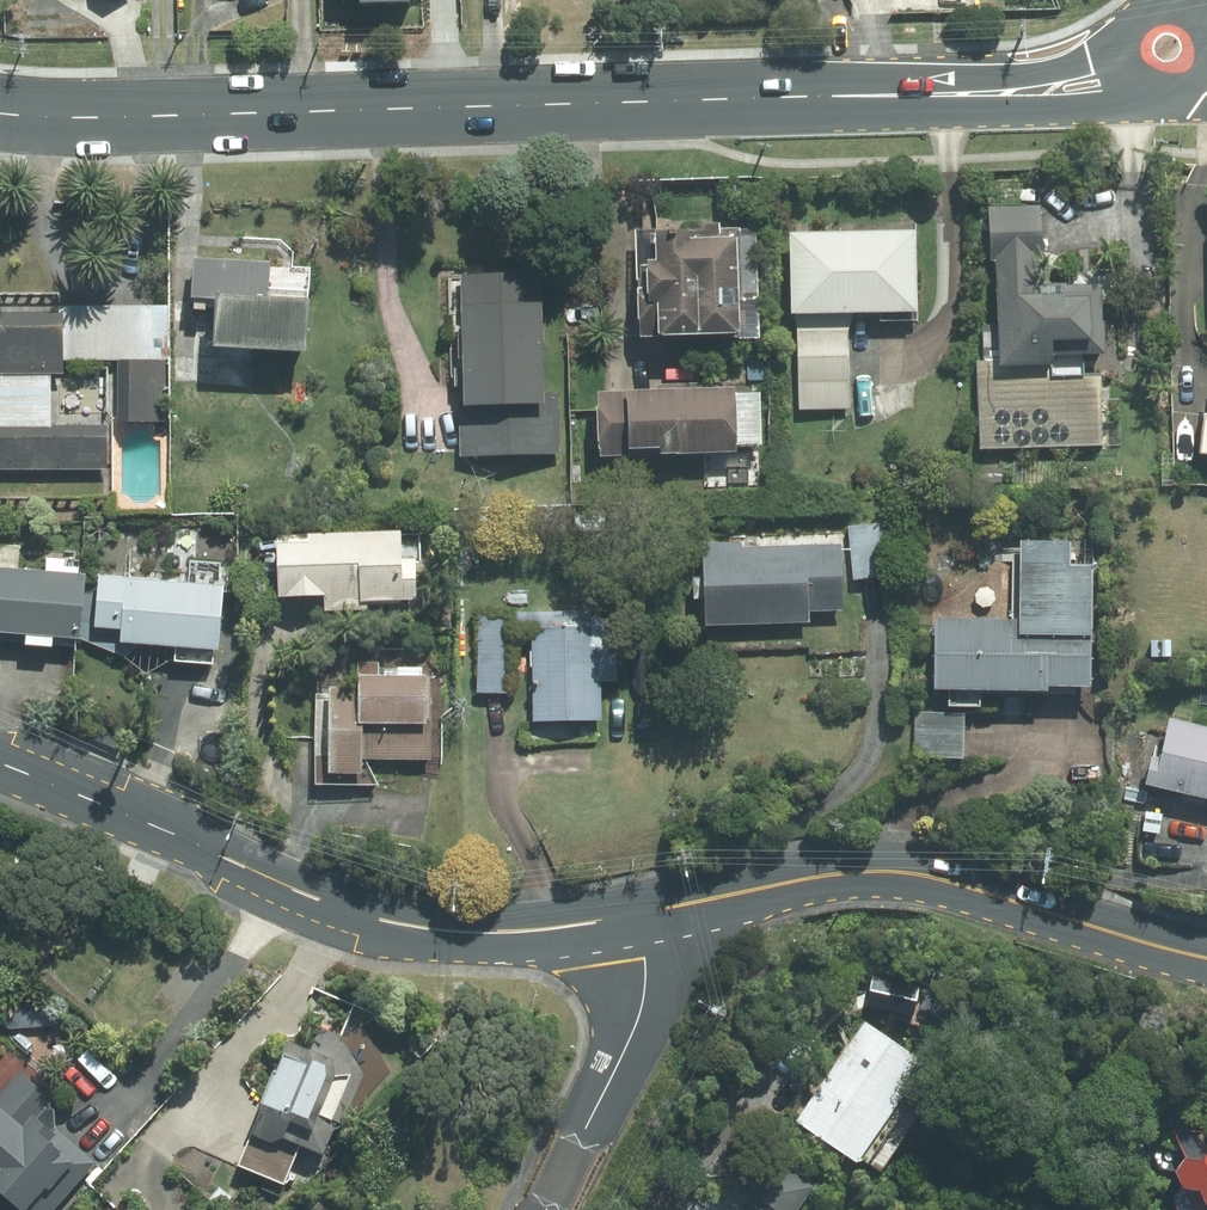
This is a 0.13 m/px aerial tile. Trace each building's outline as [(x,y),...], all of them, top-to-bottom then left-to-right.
[(1003,371),(1053,370),(1053,359),(1105,358),(1103,288),(1040,289),(1040,257),(1043,257),(1043,208),(992,209),(993,264),(1000,264),(1003,371)] [(745,304),(741,231),(722,231),(721,227),(686,228),(687,234),(658,235),(659,265),(651,266),(651,270),(642,269),(644,293),(640,293),(643,342),(666,341),(666,342),(744,339),(743,304),(745,304)] [(799,318),(800,411),(850,411),(848,316),(881,316),(881,323),(918,323),(917,232),(792,234),(794,318),(799,318)] [(215,354),(309,358),(311,305),(270,302),(271,265),(194,261),(192,302),(217,303),(215,354)] [(459,456),(560,454),(558,393),(544,393),(540,273),(462,275),(464,368),(457,369),(459,456)] [(109,471),(108,426),(51,427),(50,377),(64,376),(64,364),(128,363),(129,425),(167,424),(165,306),(58,308),(58,314),(0,315),(0,473),(109,471)] [(601,462),(738,457),(736,391),(730,392),(730,385),(657,387),(657,394),(599,396),(601,462)] [(66,541),(83,541),(84,525),(66,525),(66,541)] [(878,526),(850,528),(853,581),(881,580),(878,526)] [(97,532),(86,531),(84,553),(95,554),(97,532)] [(369,606),(419,604),(417,564),(404,565),(403,534),(278,538),(280,603),(324,601),(325,616),(369,615),(369,606)] [(745,550),(744,536),(729,537),(730,545),(704,545),(705,580),(693,580),(694,602),(705,602),(706,629),(811,626),(811,614),(844,613),(842,546),(745,550)] [(1072,568),(1072,544),(1022,544),(1021,621),(936,620),(936,694),(1052,695),(1052,690),(1094,691),(1095,568),(1072,568)] [(87,580),(0,573),(0,637),(82,644),(87,580)] [(121,648),(220,655),(225,590),(98,580),(95,632),(122,635),(121,648)] [(584,632),(583,613),(516,614),(516,632),(532,632),(534,724),(604,723),(603,684),(619,683),(619,655),(602,656),(602,632),(584,632)] [(478,696),(513,695),(512,614),(476,615),(478,696)] [(364,762),(432,762),(432,680),(380,680),(379,664),(357,665),(358,691),(330,691),(330,778),(364,779),(364,762)] [(915,760),(964,760),(964,713),(915,713),(915,760)] [(1206,801),(1206,728),(1170,720),(1161,760),(1152,758),(1146,787),(1206,801)] [(927,1058),(866,1017),(798,1117),(859,1159),(927,1058)] [(235,1163),(282,1183),(300,1142),(322,1151),(336,1119),(338,1121),(358,1073),(340,1044),(315,1033),(308,1048),(284,1039),(256,1105),(260,1107),(235,1163)] [(4,1176),(0,1181),(0,1184),(29,1209),(56,1209),(99,1163),(45,1113),(57,1100),(24,1071),(0,1097),(0,1173),(4,1176)] [(1156,1163),(1165,1189),(1158,1192),(1165,1209),(1206,1209),(1206,1206),(1204,1199),(1206,1198),(1206,1186),(1199,1164),(1206,1161),(1206,1144),(1156,1163)] [(730,1209),(780,1209),(803,1179),(769,1155),(730,1209)] [(315,1209),(333,1209),(323,1201),(315,1209)]
